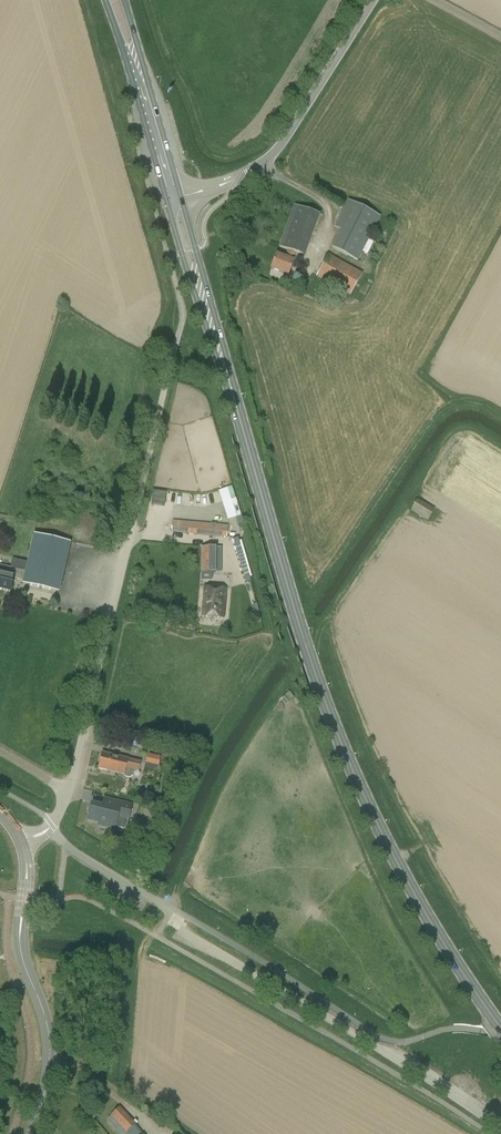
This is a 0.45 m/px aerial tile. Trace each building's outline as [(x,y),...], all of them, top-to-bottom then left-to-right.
[(340,230),(331,247),(358,261),(362,252),(367,255),(371,247),(366,245),(381,217),(347,200),(334,226),(340,230)] [(294,204),(278,247),(287,250),(285,258),(276,255),(271,268),(288,275),(296,253),(304,256),(320,214),(294,204)] [(350,295),(362,273),(329,254),(316,276),(350,295)] [(434,509),(418,499),(411,511),(427,521),(434,509)] [(228,517),(240,515),(237,502),(225,504),(228,517)] [(172,521),(171,532),(227,537),(228,526),(172,521)] [(29,562),(25,580),(24,583),(58,591),(69,543),(35,535),(29,562)] [(216,572),(216,548),(202,547),(201,572),(216,572)] [(10,568),(0,565),(0,589),(10,591),(13,577),(25,580),(29,562),(12,558),(10,568)] [(223,618),(225,589),(204,588),(202,616),(223,618)] [(139,772),(141,762),(102,753),(98,768),(124,774),(124,776),(125,777),(129,778),(133,776),(134,771),(139,772)] [(145,764),(158,768),(161,757),(148,754),(145,764)] [(115,827),(123,829),(126,817),(129,818),(132,806),(105,800),(103,807),(92,804),(92,807),(90,806),(89,813),(90,813),(88,820),(99,823),(99,825),(115,829),(115,827)] [(130,852),(136,855),(140,847),(134,844),(130,852)] [(126,1132),(135,1124),(120,1108),(111,1115),(126,1132)]
